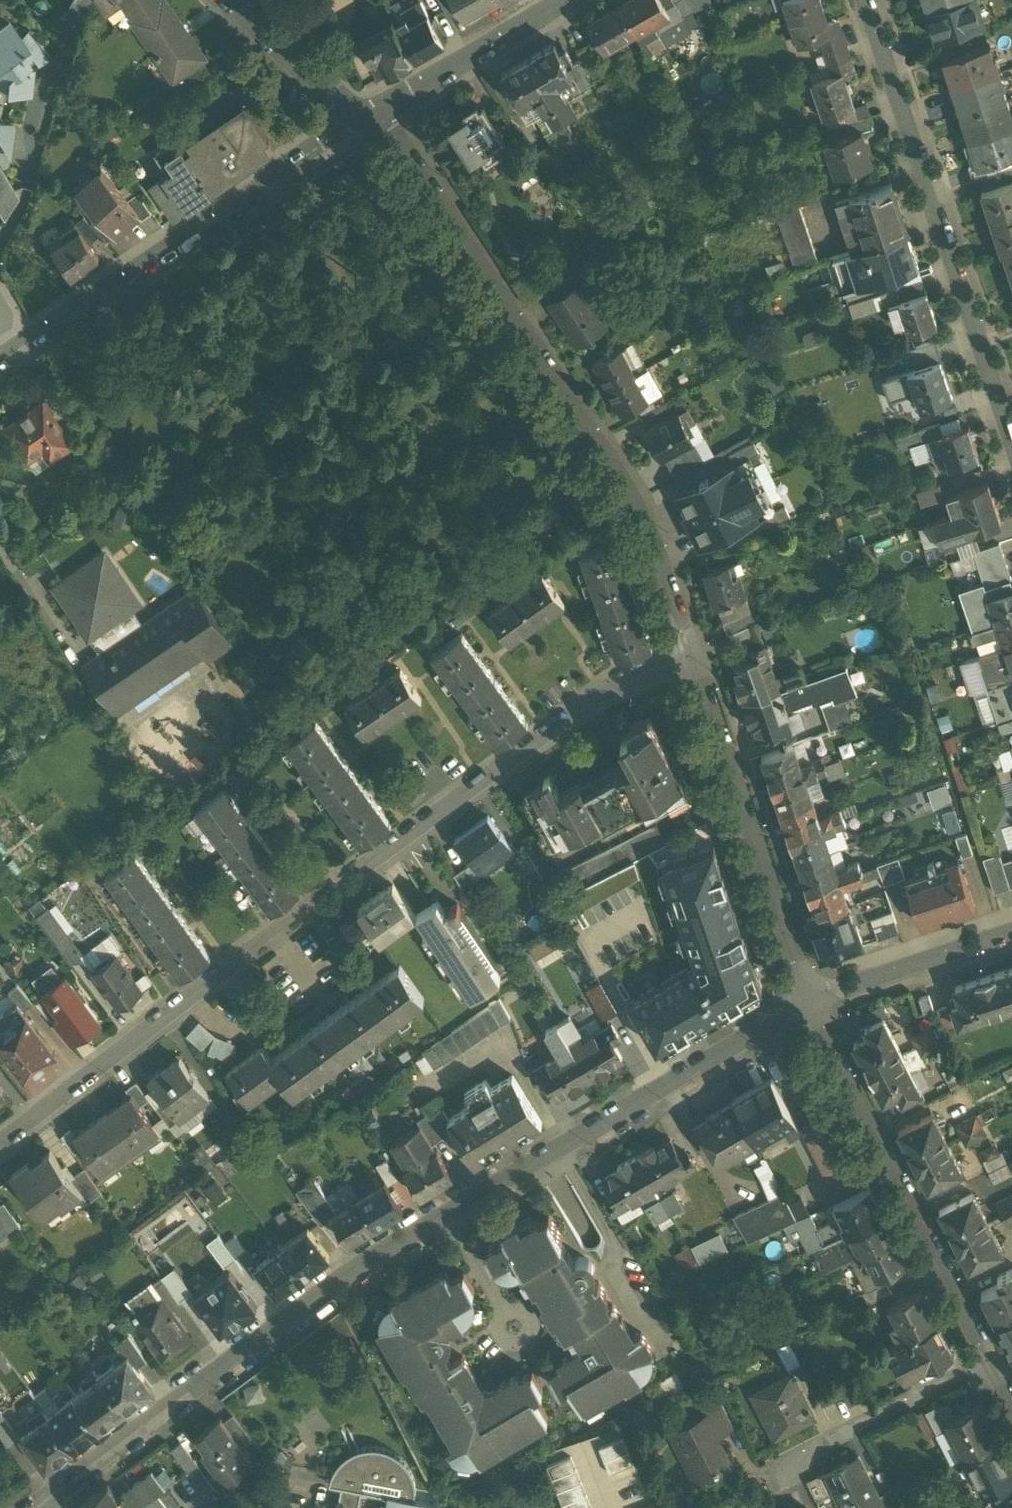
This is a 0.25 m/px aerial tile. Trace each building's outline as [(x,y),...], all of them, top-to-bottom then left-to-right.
[(57,20),(67,35),(62,50),(64,51),(92,0),(71,0),(57,20)] [(107,13),(122,2),(134,18),(160,0),(98,0),(107,13)] [(165,0),(160,0),(134,18),(132,20),(174,80),(202,59),(204,58),(181,26),(183,25),(165,0)] [(421,0),(403,11),(406,16),(407,16),(410,23),(428,13),(421,0)] [(448,15),(460,9),(455,0),(439,0),(448,15)] [(460,9),(465,17),(495,0),(455,0),(460,9)] [(620,4),(636,30),(638,33),(654,23),(668,14),(664,6),(660,0),(627,0),(620,4)] [(788,7),(784,8),(788,21),(824,10),(821,0),(785,0),(788,7)] [(927,9),(953,0),(924,0),(927,9)] [(927,9),(935,36),(958,29),(981,22),(977,10),(981,9),(978,0),(953,0),(927,9)] [(620,4),(589,23),(605,49),(636,30),(620,4)] [(824,10),(788,21),(794,37),(797,36),(800,45),(822,38),(827,53),(848,46),(839,19),(828,22),(824,10)] [(410,23),(407,16),(406,16),(401,19),(395,23),(415,58),(444,41),(434,24),(431,17),(428,13),(410,23)] [(401,19),(398,14),(391,17),(395,23),(401,19)] [(439,21),(435,14),(431,17),(434,24),(439,21)] [(391,17),(359,36),(372,60),(380,56),(386,68),(389,73),(415,58),(395,23),(391,17)] [(0,29),(0,75),(8,85),(8,88),(28,89),(30,65),(25,58),(33,52),(20,35),(9,22),(0,29)] [(654,23),(638,33),(643,42),(660,32),(654,23)] [(51,55),(29,27),(20,35),(33,52),(39,59),(51,55)] [(958,29),(935,36),(939,47),(961,40),(958,29)] [(961,40),(939,47),(943,60),(951,57),(966,52),(961,40)] [(554,42),(528,57),(565,121),(566,120),(576,114),(558,83),(564,80),(567,85),(576,80),(569,67),(574,64),(574,63),(566,49),(560,52),(554,42)] [(599,63),(588,44),(579,50),(583,57),(590,69),(599,63)] [(951,57),(943,60),(952,86),(1001,70),(996,55),(993,57),(988,44),(966,52),(951,57)] [(848,46),(827,53),(830,64),(851,57),(848,46)] [(380,56),(372,60),(379,72),(386,68),(380,56)] [(528,57),(502,72),(507,82),(502,85),(511,100),(516,97),(523,110),(533,104),(530,100),(536,97),(553,127),(565,121),(528,57)] [(583,57),(574,63),(574,64),(569,67),(576,80),(579,87),(594,78),(588,69),(590,69),(583,57)] [(851,57),(830,64),(833,74),(845,71),(847,76),(856,74),(851,57)] [(202,59),(178,77),(185,86),(209,69),(202,59)] [(251,73),(241,61),(233,67),(243,79),(251,73)] [(1001,70),(952,86),(961,112),(1007,97),(1003,87),(1007,85),(1001,70)] [(833,74),(813,81),(824,117),(854,108),(844,77),(847,76),(845,71),(833,74)] [(536,97),(530,100),(533,104),(523,110),(521,111),(527,122),(537,117),(545,132),(545,131),(553,127),(536,97)] [(961,112),(970,139),(1011,125),(1011,109),(1007,97),(961,112)] [(479,108),(477,104),(464,113),(466,117),(451,126),(471,157),(479,152),(486,164),(502,154),(495,142),(503,137),(483,106),(479,108)] [(245,112),(185,153),(213,192),(272,152),(245,112)] [(870,114),(850,120),(853,132),(861,129),(861,130),(873,126),(870,114)] [(565,121),(553,127),(545,131),(545,132),(558,153),(579,141),(566,120),(565,121)] [(0,122),(0,155),(8,150),(14,125),(0,122)] [(970,139),(980,168),(1001,160),(1011,156),(1011,125),(970,139)] [(853,132),(825,141),(836,175),(872,164),(861,130),(861,129),(853,132)] [(171,172),(152,185),(174,218),(213,192),(185,153),(175,140),(157,153),(171,172)] [(0,155),(0,167),(5,163),(8,150),(0,155)] [(1001,160),(980,168),(983,177),(1004,170),(1001,160)] [(10,183),(0,167),(0,189),(10,183)] [(128,198),(102,170),(79,191),(99,214),(116,231),(137,211),(128,198)] [(1004,170),(983,177),(987,189),(1010,182),(1005,170),(1004,170)] [(1010,182),(987,189),(981,192),(1002,252),(1004,251),(1011,249),(1011,181),(1010,182)] [(844,227),(898,209),(891,184),(836,201),(844,227)] [(152,211),(138,191),(128,198),(137,211),(142,218),(152,211)] [(819,262),(800,206),(778,213),(797,270),(819,262)] [(898,209),(844,227),(852,251),(907,233),(898,209)] [(99,214),(91,222),(100,233),(107,240),(116,231),(99,214)] [(91,222),(84,215),(75,221),(90,243),(100,233),(91,222)] [(75,221),(57,233),(61,240),(49,248),(69,277),(99,257),(90,243),(75,221)] [(852,251),(838,256),(845,280),(849,278),(853,289),(918,268),(907,233),(852,251)] [(1004,251),(1011,275),(1011,249),(1004,251)] [(585,264),(554,284),(561,294),(582,280),(585,284),(594,279),(585,264)] [(853,289),(845,292),(848,302),(849,302),(921,278),(918,268),(853,289)] [(921,278),(849,302),(853,315),(888,304),(899,301),(926,292),(921,278)] [(585,284),(582,280),(561,294),(551,301),(577,342),(606,323),(597,309),(599,307),(585,284)] [(926,292),(899,301),(905,320),(909,334),(937,325),(926,292)] [(905,320),(899,301),(888,304),(894,323),(905,320)] [(934,340),(902,351),(907,364),(917,361),(919,368),(941,361),(934,340)] [(626,343),(593,360),(608,386),(640,369),(626,343)] [(919,368),(909,372),(915,392),(921,408),(953,397),(941,361),(919,368)] [(658,363),(646,368),(655,394),(667,390),(658,363)] [(640,369),(608,386),(622,413),(654,395),(640,369)] [(46,371),(35,379),(49,399),(60,391),(46,371)] [(909,372),(900,374),(907,394),(915,392),(909,372)] [(41,403),(6,427),(27,458),(48,443),(55,453),(69,444),(41,403)] [(688,408),(680,412),(687,426),(694,422),(688,408)] [(680,412),(647,430),(662,458),(665,457),(693,440),(687,426),(680,412)] [(546,419),(534,427),(539,434),(551,426),(546,419)] [(940,423),(917,430),(921,444),(929,441),(929,439),(944,434),(940,423)] [(944,434),(929,439),(929,441),(935,458),(945,455),(950,469),(980,459),(969,426),(944,434)] [(693,440),(665,457),(676,479),(707,464),(693,440)] [(729,454),(734,464),(750,457),(759,452),(754,441),(729,454)] [(719,473),(679,493),(689,512),(687,514),(691,523),(690,524),(701,545),(744,524),(745,525),(760,518),(776,510),(754,466),(750,457),(734,464),(719,471),(719,473)] [(122,481),(114,486),(122,497),(129,491),(122,481)] [(940,483),(918,490),(922,504),(944,497),(940,483)] [(988,483),(947,497),(952,515),(933,521),(941,544),(975,533),(1002,524),(988,483)] [(776,510),(760,518),(765,528),(790,516),(785,505),(776,510)] [(975,533),(941,544),(946,561),(973,552),(980,549),(975,533)] [(615,542),(581,554),(619,659),(653,647),(615,542)] [(980,549),(973,552),(985,588),(1011,579),(1000,543),(980,549)] [(701,545),(678,556),(683,567),(707,556),(701,545)] [(131,590),(105,551),(100,555),(126,593),(131,590)] [(100,555),(53,587),(89,639),(98,633),(132,609),(141,603),(131,590),(126,593),(100,555)] [(741,560),(706,571),(716,606),(718,606),(727,604),(727,605),(744,600),(737,577),(734,564),(741,562),(741,560)] [(543,574),(491,613),(512,642),(565,603),(543,574)] [(195,587),(176,601),(186,615),(182,618),(203,649),(201,651),(208,661),(234,643),(195,587)] [(989,599),(995,618),(997,624),(1011,619),(1011,592),(989,599)] [(744,600),(727,605),(727,604),(718,606),(723,624),(724,626),(751,612),(747,599),(744,600)] [(100,653),(92,659),(101,672),(91,678),(114,711),(201,651),(203,649),(182,618),(186,615),(176,601),(142,624),(108,648),(100,653)] [(132,609),(98,633),(108,646),(107,646),(108,648),(142,624),(132,609)] [(751,612),(724,626),(729,635),(751,625),(755,623),(751,612)] [(981,619),(967,623),(970,633),(997,624),(995,618),(982,622),(981,619)] [(997,624),(1000,633),(1005,648),(1011,646),(1011,619),(997,624)] [(997,624),(970,633),(973,642),(1000,633),(997,624)] [(751,625),(729,635),(734,646),(756,636),(751,625)] [(98,633),(89,639),(100,653),(108,648),(107,646),(108,646),(98,633)] [(528,724),(462,634),(433,656),(499,745),(528,724)] [(764,646),(752,651),(754,658),(735,665),(741,681),(737,682),(744,702),(779,690),(776,680),(764,646)] [(978,657),(981,666),(979,667),(981,669),(980,669),(987,688),(1011,680),(1011,669),(1005,648),(978,657)] [(92,659),(82,666),(91,678),(101,672),(92,659)] [(806,680),(779,690),(794,730),(806,726),(798,704),(812,699),(813,702),(832,696),(834,700),(843,697),(843,698),(857,693),(846,666),(819,676),(806,680)] [(802,667),(789,672),(790,675),(776,680),(779,690),(806,680),(805,675),(802,667)] [(817,670),(805,675),(806,680),(819,676),(817,670)] [(401,671),(347,707),(366,736),(421,700),(401,671)] [(987,688),(998,722),(1011,718),(1011,680),(987,688)] [(779,690),(744,702),(751,722),(754,721),(760,737),(780,731),(782,738),(795,734),(794,730),(779,690)] [(834,700),(822,704),(831,730),(852,723),(843,698),(843,697),(834,700)] [(649,715),(629,726),(633,734),(630,735),(629,733),(622,737),(635,760),(586,788),(581,780),(561,791),(551,772),(545,775),(547,779),(543,781),(542,779),(527,788),(530,794),(525,797),(552,845),(580,829),(584,836),(665,790),(669,797),(689,786),(649,715)] [(998,722),(1001,732),(1011,728),(1011,718),(998,722)] [(391,824),(316,722),(287,743),(362,845),(391,824)] [(795,744),(762,755),(772,782),(815,767),(813,759),(801,763),(795,744)] [(822,756),(813,759),(815,767),(825,764),(822,756)] [(840,758),(825,764),(827,772),(829,778),(845,773),(840,758)] [(825,764),(815,767),(818,775),(827,772),(825,764)] [(997,769),(1001,781),(1011,778),(1011,764),(997,769)] [(815,767),(772,782),(781,809),(813,797),(807,779),(818,775),(815,767)] [(225,788),(196,809),(271,912),(300,890),(225,788)] [(907,795),(900,798),(903,804),(909,802),(907,795)] [(813,797),(781,809),(790,835),(833,820),(831,812),(819,815),(813,797)] [(954,807),(942,812),(949,831),(962,827),(954,807)] [(840,808),(831,812),(833,820),(843,817),(840,808)] [(855,812),(843,817),(846,825),(858,821),(855,812)] [(490,815),(456,840),(483,876),(516,852),(490,815)] [(843,817),(833,820),(836,828),(846,825),(843,817)] [(833,820),(790,835),(799,862),(831,850),(825,832),(836,828),(833,820)] [(917,822),(907,825),(909,831),(919,828),(917,822)] [(656,825),(560,875),(570,895),(635,861),(660,848),(666,844),(656,825)] [(966,833),(956,837),(962,857),(973,854),(966,833)] [(697,962),(630,1000),(658,1048),(762,986),(714,847),(665,864),(697,962)] [(831,850),(799,862),(808,888),(852,873),(849,864),(837,868),(831,850)] [(1000,853),(983,858),(994,893),(1011,888),(1002,862),(1000,853)] [(210,956),(135,854),(106,875),(181,977),(210,956)] [(870,857),(858,861),(861,869),(873,865),(870,857)] [(898,857),(877,864),(880,872),(884,884),(905,876),(898,857)] [(1002,862),(1011,888),(1011,887),(1011,859),(1002,862)] [(959,860),(906,878),(920,923),(947,915),(948,916),(959,913),(958,911),(973,906),(959,860)] [(570,895),(555,903),(564,918),(640,877),(635,861),(570,895)] [(858,861),(849,864),(852,873),(861,870),(861,869),(858,861)] [(873,865),(861,869),(861,870),(864,877),(880,872),(877,864),(877,863),(873,865)] [(466,867),(455,874),(468,896),(481,887),(466,867)] [(861,870),(852,873),(854,880),(864,877),(861,870)] [(852,873),(808,888),(817,914),(849,903),(855,901),(848,882),(854,880),(852,873)] [(394,884),(358,910),(381,941),(384,939),(416,916),(416,915),(394,884)] [(458,904),(445,912),(438,901),(417,915),(472,997),(493,984),(501,979),(492,966),(498,962),(458,904)] [(817,914),(808,917),(821,957),(863,943),(849,903),(817,914)] [(891,911),(870,918),(877,939),(898,932),(891,911)] [(472,997),(417,915),(416,915),(416,916),(384,939),(423,998),(447,1034),(489,1004),(501,996),(493,984),(472,997)] [(66,932),(55,940),(70,961),(81,953),(66,932)] [(117,953),(92,971),(119,1008),(143,990),(117,953)] [(507,975),(498,962),(492,966),(501,979),(507,975)] [(366,991),(335,1013),(359,1045),(423,998),(400,966),(375,984),(375,983),(365,990),(366,991)] [(52,967),(40,976),(49,988),(61,978),(52,967)] [(986,976),(997,1013),(1011,1008),(1011,968),(986,976)] [(49,988),(44,992),(62,1016),(65,1015),(81,1035),(99,1021),(65,976),(61,978),(49,988)] [(986,976),(955,987),(958,997),(950,1000),(958,1025),(997,1013),(986,976)] [(17,984),(8,992),(24,1010),(33,1002),(17,984)] [(929,995),(919,998),(924,1012),(934,1009),(929,995)] [(511,1019),(499,998),(489,1004),(500,1025),(511,1019)] [(0,1017),(0,1036),(27,1015),(18,1003),(0,1017)] [(489,1007),(432,1045),(443,1062),(444,1063),(500,1025),(489,1007)] [(306,1034),(296,1041),(296,1042),(273,1060),(272,1060),(285,1077),(284,1078),(295,1093),(359,1045),(335,1013),(306,1035),(306,1034)] [(580,1024),(574,1014),(570,1016),(576,1026),(580,1024)] [(0,1036),(0,1044),(25,1076),(35,1068),(36,1070),(47,1061),(45,1060),(55,1052),(27,1015),(0,1036)] [(62,1016),(53,1023),(70,1044),(81,1035),(65,1015),(62,1016)] [(570,1016),(558,1023),(572,1048),(581,1042),(574,1030),(577,1029),(576,1026),(570,1016)] [(203,1017),(188,1034),(205,1049),(207,1046),(222,1059),(234,1046),(203,1017)] [(884,1017),(860,1029),(864,1037),(854,1042),(869,1072),(903,1054),(884,1017)] [(558,1023),(546,1030),(553,1042),(556,1041),(563,1053),(572,1048),(558,1023)] [(581,1042),(572,1048),(591,1080),(609,1070),(607,1066),(622,1058),(612,1040),(619,1036),(612,1024),(581,1042)] [(931,1027),(912,1037),(917,1047),(936,1037),(931,1027)] [(936,1037),(917,1047),(922,1057),(941,1047),(936,1037)] [(443,1062),(432,1045),(423,1051),(435,1068),(443,1062)] [(263,1047),(228,1072),(250,1102),(284,1078),(285,1077),(272,1060),(273,1060),(263,1047)] [(563,1053),(532,1071),(538,1083),(546,1079),(556,1096),(571,1087),(573,1090),(591,1080),(572,1048),(563,1053)] [(903,1054),(869,1072),(884,1101),(894,1096),(898,1104),(922,1092),(903,1054)] [(210,1096),(181,1057),(166,1069),(195,1107),(210,1096)] [(195,1107),(166,1069),(151,1080),(165,1099),(181,1119),(195,1107)] [(472,1104),(448,1119),(455,1131),(475,1164),(542,1123),(512,1075),(491,1088),(486,1079),(465,1093),(472,1104)] [(771,1077),(734,1099),(735,1101),(754,1134),(754,1135),(763,1152),(791,1135),(790,1132),(800,1128),(792,1112),(771,1077)] [(126,1089),(130,1094),(132,1093),(141,1106),(151,1099),(137,1081),(126,1089)] [(130,1094),(102,1115),(134,1157),(151,1145),(149,1142),(160,1134),(141,1106),(132,1093),(130,1094)] [(181,1119),(165,1099),(156,1106),(172,1126),(181,1119)] [(735,1101),(698,1123),(721,1162),(744,1149),(740,1142),(754,1134),(735,1101)] [(441,1105),(429,1113),(444,1138),(455,1131),(448,1119),(449,1118),(441,1105)] [(444,1138),(429,1113),(417,1120),(421,1126),(433,1145),(444,1138)] [(932,1113),(898,1130),(913,1159),(947,1142),(932,1113)] [(76,1134),(74,1134),(83,1147),(103,1175),(115,1166),(118,1169),(134,1157),(102,1115),(76,1134)] [(976,1115),(957,1125),(962,1135),(981,1125),(976,1115)] [(858,1191),(821,1117),(800,1128),(837,1201),(858,1191)] [(981,1125),(962,1135),(967,1145),(986,1135),(981,1125)] [(234,1126),(223,1133),(236,1151),(245,1145),(234,1126)] [(421,1126),(391,1144),(406,1168),(436,1150),(433,1145),(421,1126)] [(83,1147),(74,1134),(76,1134),(72,1129),(62,1135),(75,1153),(83,1147)] [(656,1149),(654,1146),(637,1156),(655,1188),(664,1183),(695,1165),(688,1153),(681,1157),(671,1140),(656,1149)] [(947,1142),(913,1159),(928,1189),(962,1172),(947,1142)] [(216,1165),(203,1146),(193,1154),(206,1171),(216,1165)] [(50,1150),(32,1164),(28,1160),(11,1174),(47,1220),(82,1194),(84,1193),(72,1177),(50,1150)] [(406,1168),(404,1170),(421,1197),(454,1177),(437,1150),(436,1150),(406,1168)] [(637,1156),(618,1166),(620,1170),(604,1179),(614,1196),(607,1200),(614,1212),(645,1194),(655,1188),(637,1156)] [(387,1159),(376,1165),(385,1180),(389,1185),(399,1179),(387,1159)] [(768,1160),(755,1166),(768,1196),(782,1190),(768,1160)] [(102,1192),(85,1168),(72,1177),(84,1193),(82,1194),(89,1202),(102,1192)] [(316,1179),(297,1191),(321,1224),(333,1218),(330,1213),(335,1210),(316,1179)] [(385,1180),(358,1196),(376,1225),(403,1209),(394,1194),(399,1192),(396,1187),(391,1189),(389,1185),(385,1180)] [(671,1195),(664,1183),(655,1188),(669,1213),(680,1206),(673,1194),(671,1195)] [(837,1201),(835,1202),(842,1218),(844,1222),(841,1223),(846,1233),(850,1231),(884,1215),(869,1186),(858,1191),(837,1201)] [(669,1213),(655,1188),(645,1194),(653,1206),(650,1208),(657,1220),(669,1213)] [(973,1193),(939,1210),(954,1239),(988,1222),(973,1193)] [(783,1194),(733,1217),(748,1243),(794,1221),(797,1220),(792,1212),(783,1194)] [(996,1203),(1002,1215),(1011,1210),(1011,1195),(996,1203)] [(335,1210),(330,1213),(333,1218),(349,1242),(376,1225),(358,1196),(335,1210)] [(0,1210),(0,1220),(10,1233),(22,1225),(7,1205),(0,1210)] [(802,1207),(792,1212),(797,1220),(806,1216),(802,1207)] [(1002,1215),(1008,1227),(1011,1225),(1011,1210),(1002,1215)] [(282,1212),(276,1216),(281,1223),(287,1219),(282,1212)] [(579,1255),(576,1257),(576,1258),(573,1260),(572,1260),(568,1253),(568,1252),(567,1249),(566,1249),(560,1239),(563,1237),(549,1214),(539,1220),(538,1217),(521,1227),(517,1222),(502,1230),(506,1237),(498,1242),(497,1240),(485,1247),(492,1260),(495,1258),(497,1261),(500,1263),(499,1264),(501,1265),(502,1265),(505,1266),(509,1267),(512,1267),(515,1266),(518,1264),(519,1265),(522,1263),(522,1264),(525,1267),(524,1267),(526,1271),(528,1269),(536,1283),(539,1282),(548,1297),(546,1299),(556,1316),(559,1314),(570,1332),(575,1329),(585,1346),(559,1361),(562,1366),(550,1373),(561,1390),(569,1385),(582,1408),(603,1396),(600,1391),(610,1385),(612,1390),(626,1382),(627,1384),(633,1381),(613,1349),(622,1343),(619,1338),(612,1343),(608,1336),(606,1336),(578,1290),(586,1285),(583,1279),(588,1276),(588,1275),(590,1273),(590,1272),(592,1269),(592,1265),(591,1262),(587,1255),(584,1254),(582,1255),(579,1255)] [(817,1229),(810,1214),(806,1216),(797,1220),(794,1221),(794,1222),(797,1226),(802,1236),(816,1230),(817,1229)] [(884,1215),(850,1231),(857,1244),(854,1246),(858,1255),(864,1252),(895,1237),(884,1215)] [(817,1229),(816,1230),(823,1244),(846,1233),(841,1223),(844,1222),(842,1218),(817,1229)] [(0,1220),(0,1241),(10,1233),(0,1220)] [(794,1222),(786,1226),(789,1230),(797,1226),(794,1222)] [(988,1222),(954,1239),(969,1268),(1003,1251),(988,1222)] [(308,1228),(283,1247),(303,1275),(328,1256),(308,1228)] [(816,1230),(802,1236),(809,1251),(823,1244),(816,1230)] [(721,1231),(693,1243),(701,1261),(729,1249),(721,1231)] [(226,1266),(237,1259),(225,1242),(220,1235),(209,1243),(226,1266)] [(253,1259),(235,1235),(225,1242),(237,1259),(242,1266),(253,1259)] [(895,1237),(864,1252),(876,1277),(908,1262),(895,1237)] [(694,1246),(676,1251),(681,1268),(699,1262),(694,1246)] [(854,1246),(841,1252),(846,1261),(850,1259),(858,1255),(854,1246)] [(283,1247),(258,1266),(278,1293),(303,1275),(283,1247)] [(840,1248),(820,1258),(826,1270),(827,1270),(846,1261),(841,1252),(840,1248)] [(641,1331),(630,1338),(627,1333),(631,1331),(621,1315),(620,1316),(613,1304),(610,1305),(604,1295),(607,1294),(599,1281),(594,1284),(590,1276),(593,1273),(595,1269),(596,1264),(594,1260),(591,1257),(587,1255),(591,1262),(592,1265),(592,1269),(590,1272),(590,1273),(588,1275),(588,1276),(583,1279),(586,1285),(578,1290),(606,1336),(608,1336),(612,1343),(619,1338),(622,1343),(613,1349),(633,1381),(643,1376),(641,1372),(644,1369),(645,1370),(646,1368),(646,1367),(648,1364),(650,1359),(650,1357),(649,1352),(653,1350),(641,1331)] [(846,1261),(827,1270),(835,1285),(857,1274),(850,1259),(846,1261)] [(192,1290),(175,1266),(161,1276),(179,1301),(192,1292),(191,1291),(192,1290)] [(998,1277),(1001,1283),(981,1293),(997,1323),(1011,1316),(1011,1269),(998,1277)] [(521,1378),(518,1374),(496,1387),(496,1391),(484,1391),(479,1384),(480,1384),(463,1355),(450,1363),(442,1350),(446,1347),(448,1343),(449,1339),(449,1335),(446,1331),(450,1325),(454,1328),(465,1321),(463,1318),(466,1316),(469,1313),(471,1310),(470,1310),(472,1306),(472,1302),(473,1302),(473,1300),(472,1299),(472,1295),(470,1292),(475,1289),(464,1271),(452,1279),(447,1270),(430,1280),(433,1285),(424,1291),(421,1286),(407,1294),(406,1291),(391,1300),(393,1304),(389,1306),(387,1308),(387,1309),(385,1312),(384,1316),(383,1317),(383,1319),(384,1319),(384,1324),(381,1326),(391,1342),(390,1343),(406,1371),(410,1369),(415,1377),(414,1378),(424,1395),(429,1393),(458,1442),(452,1446),(456,1453),(460,1455),(460,1456),(462,1457),(462,1456),(466,1457),(470,1457),(470,1458),(473,1457),(477,1455),(480,1459),(505,1444),(504,1442),(518,1435),(515,1430),(524,1424),(527,1429),(548,1417),(535,1394),(543,1389),(533,1371),(521,1378)] [(192,1290),(191,1291),(192,1292),(223,1334),(253,1312),(245,1302),(251,1297),(232,1272),(217,1283),(212,1276),(192,1290)] [(179,1301),(161,1276),(152,1283),(170,1307),(179,1301)] [(886,1281),(863,1292),(868,1304),(891,1293),(886,1281)] [(152,1283),(129,1299),(136,1309),(134,1310),(137,1315),(135,1317),(145,1331),(143,1332),(162,1359),(192,1338),(170,1307),(152,1283)] [(922,1291),(890,1307),(906,1339),(939,1323),(922,1291)] [(354,1332),(343,1309),(329,1319),(344,1339),(354,1332)] [(997,1323),(1011,1353),(1011,1316),(997,1323)] [(906,1339),(888,1348),(904,1379),(954,1354),(939,1323),(906,1339)] [(129,1333),(115,1344),(125,1356),(127,1354),(137,1367),(147,1360),(129,1333)] [(800,1363),(789,1341),(777,1347),(788,1369),(800,1363)] [(106,1348),(90,1359),(90,1360),(97,1369),(101,1374),(116,1363),(113,1359),(114,1358),(110,1352),(109,1352),(106,1348)] [(0,1353),(0,1375),(10,1368),(0,1353)] [(86,1354),(81,1358),(85,1364),(90,1360),(90,1359),(86,1354)] [(116,1363),(101,1374),(125,1407),(152,1387),(137,1367),(127,1354),(125,1356),(116,1363)] [(90,1360),(85,1364),(92,1373),(97,1369),(90,1360)] [(92,1373),(80,1382),(84,1387),(75,1394),(99,1427),(125,1407),(101,1374),(97,1369),(92,1373)] [(793,1373),(752,1394),(761,1411),(771,1405),(776,1416),(772,1418),(781,1436),(814,1418),(811,1412),(812,1411),(810,1407),(809,1408),(800,1391),(801,1390),(793,1373)] [(834,1376),(812,1386),(823,1406),(844,1396),(849,1406),(860,1401),(850,1381),(839,1386),(834,1376)] [(58,1392),(52,1396),(53,1397),(55,1396),(60,1404),(65,1401),(58,1392)] [(60,1404),(48,1413),(72,1447),(99,1427),(75,1394),(65,1401),(60,1404)] [(53,1397),(42,1406),(45,1409),(48,1413),(60,1404),(55,1396),(53,1397)] [(947,1401),(926,1412),(937,1434),(950,1427),(947,1421),(955,1417),(947,1401)] [(955,1417),(947,1421),(950,1427),(965,1456),(998,1440),(980,1404),(955,1417)] [(732,1429),(720,1406),(706,1413),(718,1437),(732,1429)] [(30,1420),(30,1421),(33,1425),(21,1433),(28,1442),(24,1446),(33,1459),(38,1455),(46,1466),(72,1447),(48,1413),(45,1409),(30,1420)] [(0,1413),(0,1435),(7,1445),(19,1437),(0,1413)] [(706,1413),(670,1432),(696,1481),(731,1463),(731,1462),(733,1460),(734,1458),(734,1455),(734,1453),(732,1451),(730,1449),(727,1449),(725,1450),(718,1437),(706,1413)] [(254,1439),(233,1414),(224,1422),(243,1447),(254,1439)] [(28,1416),(16,1425),(21,1433),(33,1425),(30,1421),(30,1420),(28,1416)] [(221,1418),(197,1436),(214,1459),(210,1462),(223,1479),(251,1459),(243,1447),(224,1422),(221,1418)] [(600,1449),(606,1462),(626,1454),(621,1440),(600,1449)] [(965,1456),(985,1495),(1011,1481),(1011,1468),(998,1440),(965,1456)] [(197,1464),(180,1442),(171,1449),(188,1471),(197,1464)] [(328,1485),(341,1487),(338,1506),(347,1507),(359,1507),(362,1491),(386,1496),(387,1494),(415,1499),(415,1488),(415,1482),(408,1466),(395,1454),(379,1448),(362,1448),(346,1456),(334,1469),(328,1485)] [(606,1462),(611,1476),(632,1467),(626,1454),(606,1462)] [(547,1466),(552,1479),(575,1470),(570,1457),(547,1466)] [(825,1474),(842,1507),(884,1507),(885,1507),(879,1497),(859,1457),(825,1474)] [(118,1496),(127,1507),(139,1507),(158,1493),(165,1488),(165,1487),(152,1470),(118,1496)] [(552,1479),(557,1492),(580,1483),(575,1470),(552,1479)] [(831,1496),(820,1476),(807,1483),(817,1503),(831,1496)] [(108,1483),(80,1503),(80,1507),(127,1507),(118,1496),(108,1483)] [(557,1492),(562,1505),(585,1496),(580,1483),(557,1492)] [(166,1486),(165,1487),(165,1488),(158,1493),(167,1506),(166,1506),(167,1507),(176,1507),(180,1505),(166,1486)] [(435,1491),(415,1488),(415,1499),(442,1505),(435,1491)] [(879,1497),(885,1507),(884,1507),(900,1507),(891,1491),(879,1497)] [(166,1506),(167,1506),(158,1493),(139,1507),(164,1507),(166,1506)] [(387,1494),(386,1496),(384,1507),(444,1507),(442,1505),(415,1499),(387,1494)] [(564,1507),(590,1507),(585,1496),(562,1505),(564,1507)]
